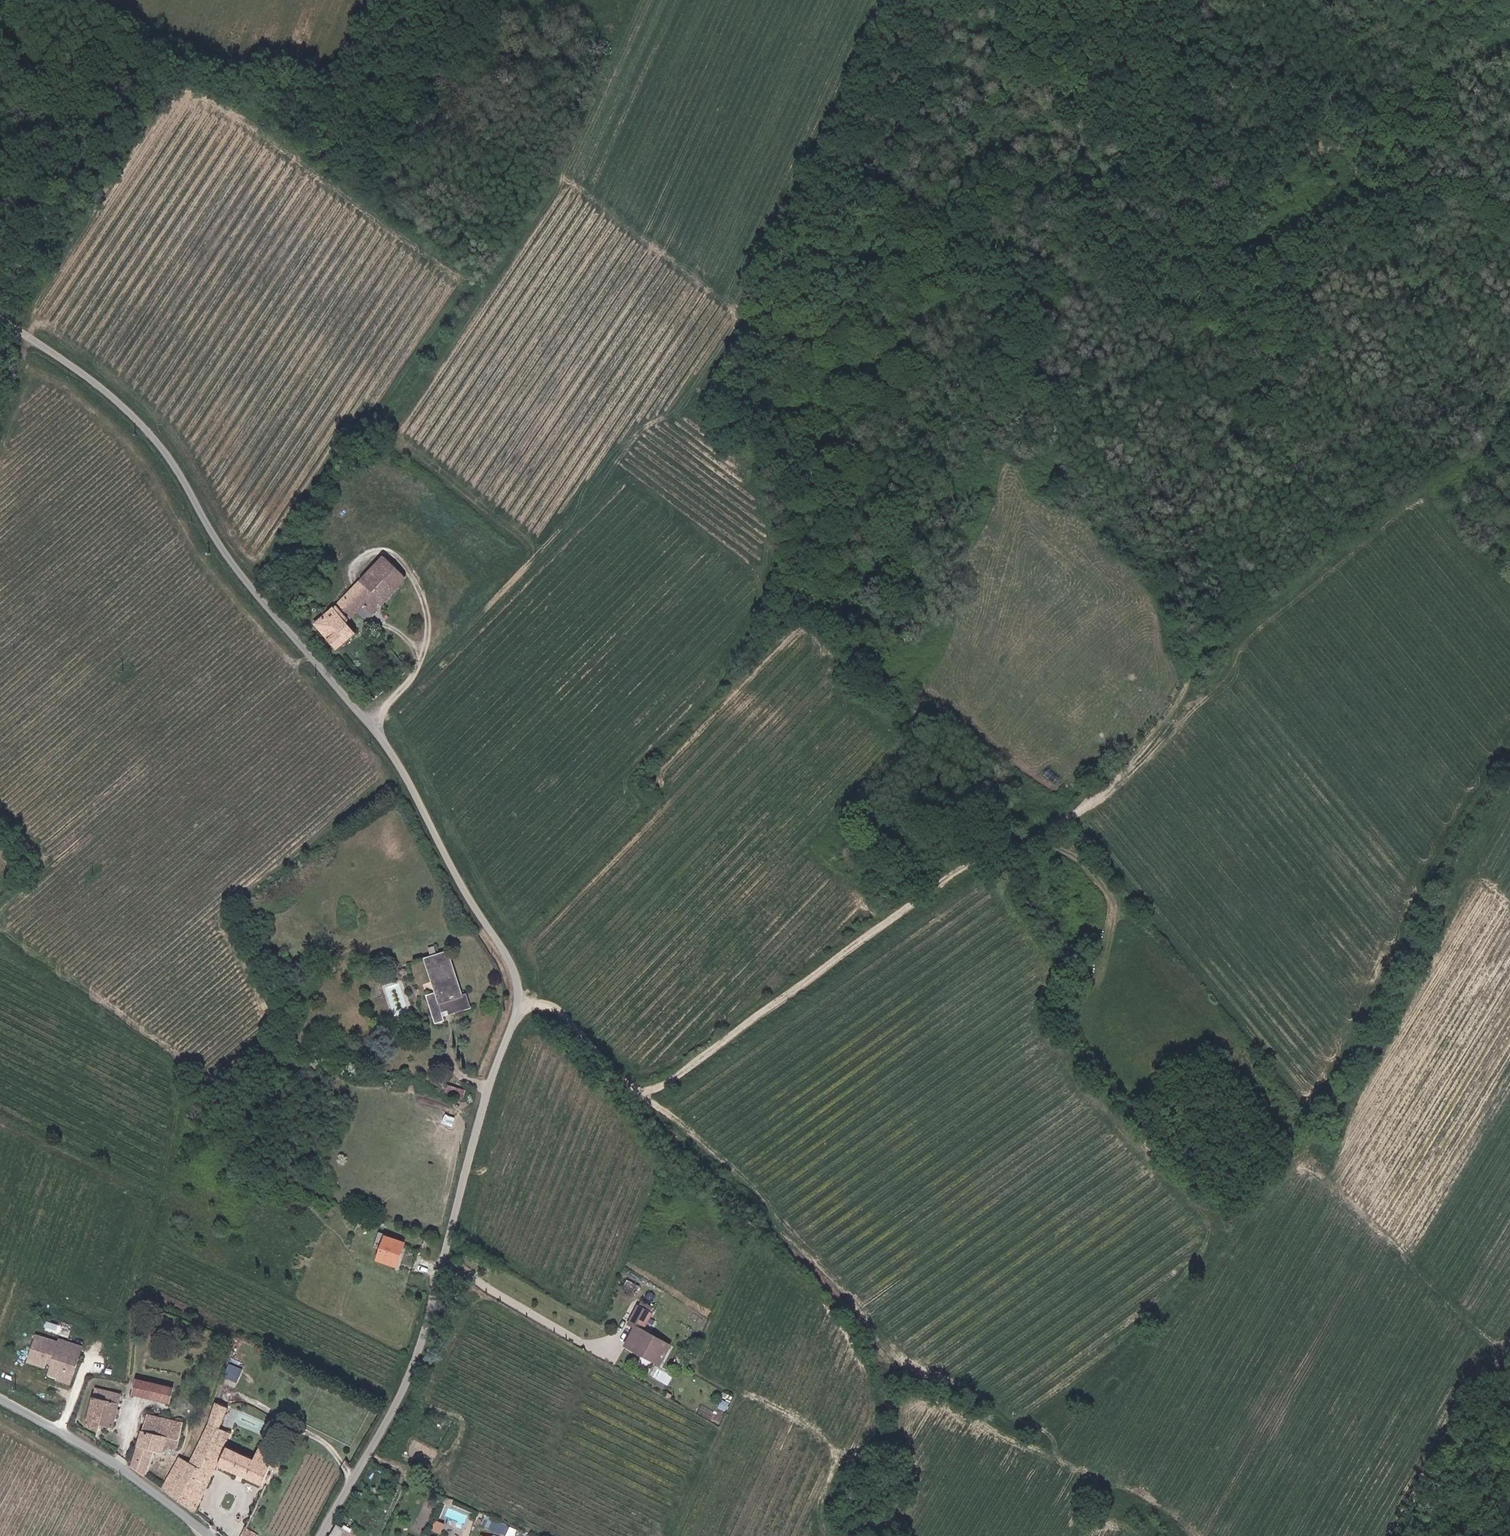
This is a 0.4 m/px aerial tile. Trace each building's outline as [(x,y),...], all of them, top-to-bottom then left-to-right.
[(386,556),(316,625),(342,652),(362,632),(352,622),(361,613),(369,621),(410,581),(386,556)] [(934,567),(928,564),(924,569),(931,573),(934,567)] [(465,995),(450,950),(428,958),(440,993),(430,996),(440,1026),(450,1022),(447,1014),(454,1011),(455,1015),(477,1007),(472,992),(465,995)] [(279,969),(277,959),(261,962),(263,972),(279,969)] [(365,1224),(367,1216),(347,1209),(344,1218),(365,1224)] [(400,1265),(408,1243),(389,1236),(382,1259),(400,1265)] [(630,1344),(665,1363),(675,1346),(647,1331),(656,1315),(643,1307),(636,1320),(642,1323),(630,1344)] [(31,1340),(21,1368),(38,1374),(41,1365),(47,1367),(45,1373),(54,1376),(52,1385),(51,1386),(64,1391),(74,1361),(61,1357),(65,1348),(54,1344),(53,1347),(31,1340)] [(65,1348),(61,1357),(74,1361),(77,1351),(65,1348)] [(45,1373),(42,1381),(52,1385),(54,1376),(45,1373)] [(144,1381),(141,1394),(175,1403),(179,1389),(144,1381)] [(117,1427),(125,1394),(100,1387),(91,1422),(94,1423),(94,1426),(99,1427),(100,1425),(107,1427),(107,1424),(117,1427)] [(198,1512),(234,1433),(223,1428),(233,1408),(221,1403),(212,1423),(193,1462),(182,1457),(165,1489),(198,1512)] [(181,1449),(186,1423),(151,1415),(137,1466),(137,1469),(148,1475),(157,1449),(169,1453),(170,1446),(181,1449)] [(259,1458),(233,1447),(224,1465),(267,1483),(281,1451),(266,1444),(259,1458)] [(484,1516),(482,1526),(515,1535),(518,1525),(484,1516)] [(332,1535),(363,1535),(364,1533),(336,1524),(332,1535)]
